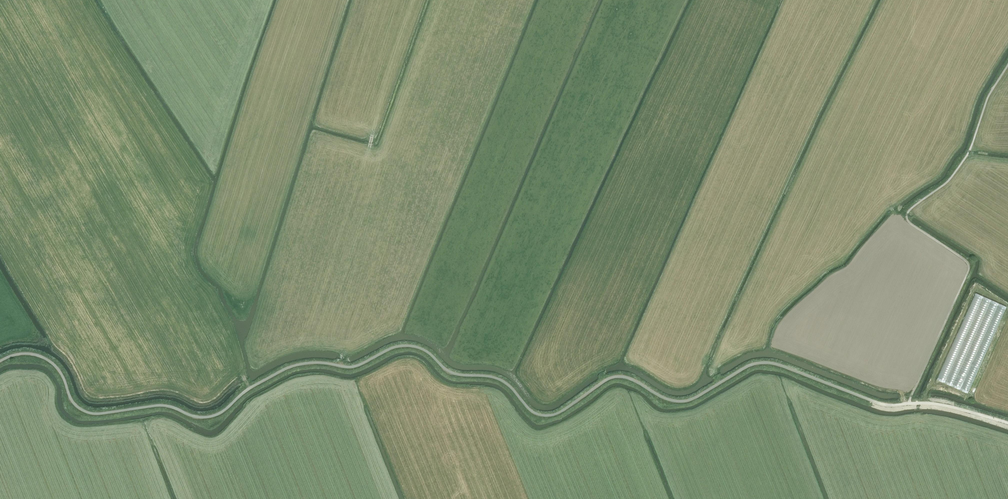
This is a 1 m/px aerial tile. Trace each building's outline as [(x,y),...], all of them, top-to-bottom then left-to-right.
[(991,300),(992,297),(976,290),(969,309),(976,312),(979,306),(984,308),(985,304),(988,305),(990,300),(991,300)] [(943,379),(950,358),(946,356),(938,377),(943,379)]
